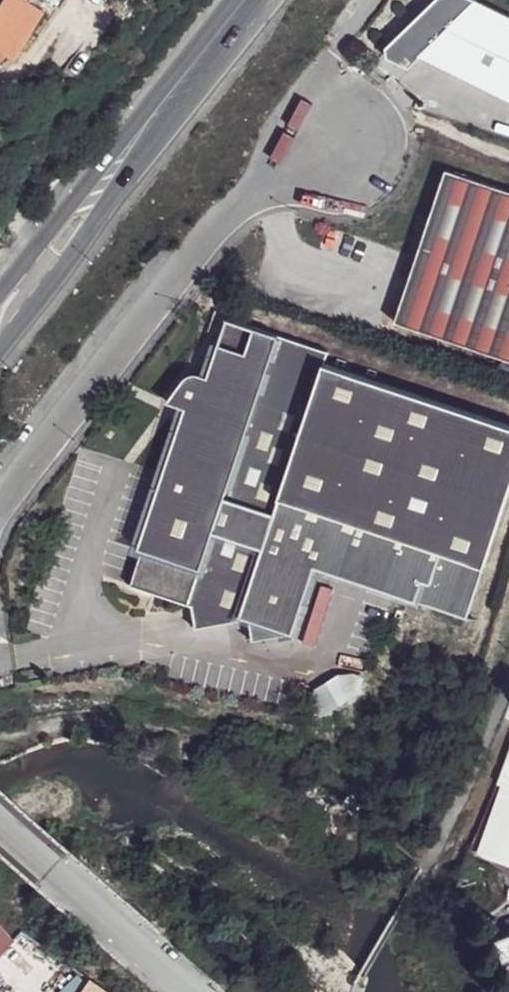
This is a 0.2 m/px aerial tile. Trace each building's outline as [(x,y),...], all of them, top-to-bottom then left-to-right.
[(8,57),(35,10),(25,0),(0,42),(0,53),(8,57)] [(25,0),(24,0),(0,0),(0,42),(25,0)] [(405,69),(415,58),(508,103),(508,18),(472,0),(435,0),(384,50),(386,60),(405,69)] [(396,323),(508,360),(508,192),(447,171),(396,323)] [(129,592),(192,612),(197,632),(234,626),(238,628),(241,618),(258,565),(273,570),(293,507),(484,568),(508,488),(508,425),(321,365),(325,354),(224,321),(205,378),(199,377),(194,375),(185,376),(179,381),(167,400),(183,412),(136,554),(141,556),(129,592)] [(258,565),(241,618),(292,634),(314,569),(466,619),(484,568),(293,507),(273,570),(258,565)] [(322,716),(359,692),(364,676),(352,672),(337,675),(314,689),(307,701),(306,715),(322,716)] [(508,973),(508,935),(498,939),(508,973)]
